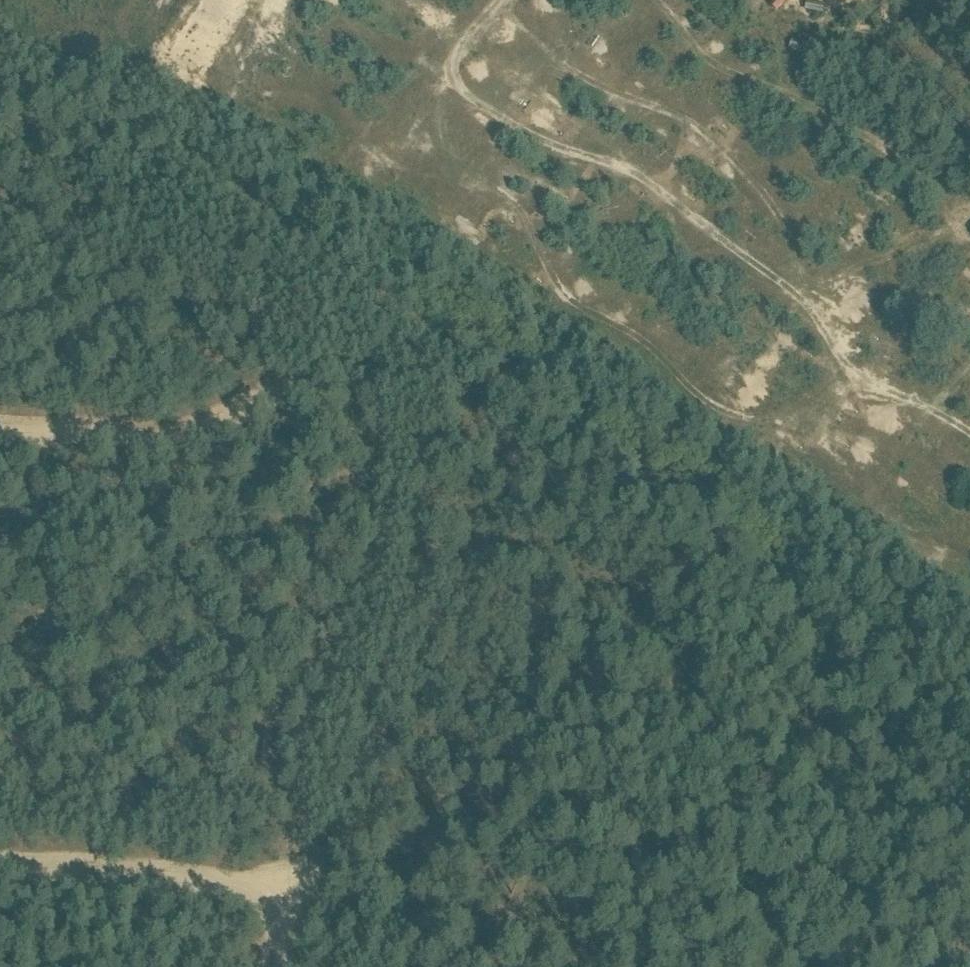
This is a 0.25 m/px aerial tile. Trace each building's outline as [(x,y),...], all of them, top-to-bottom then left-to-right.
[(771,8),(779,14),(789,0),(776,0),(771,8)]
